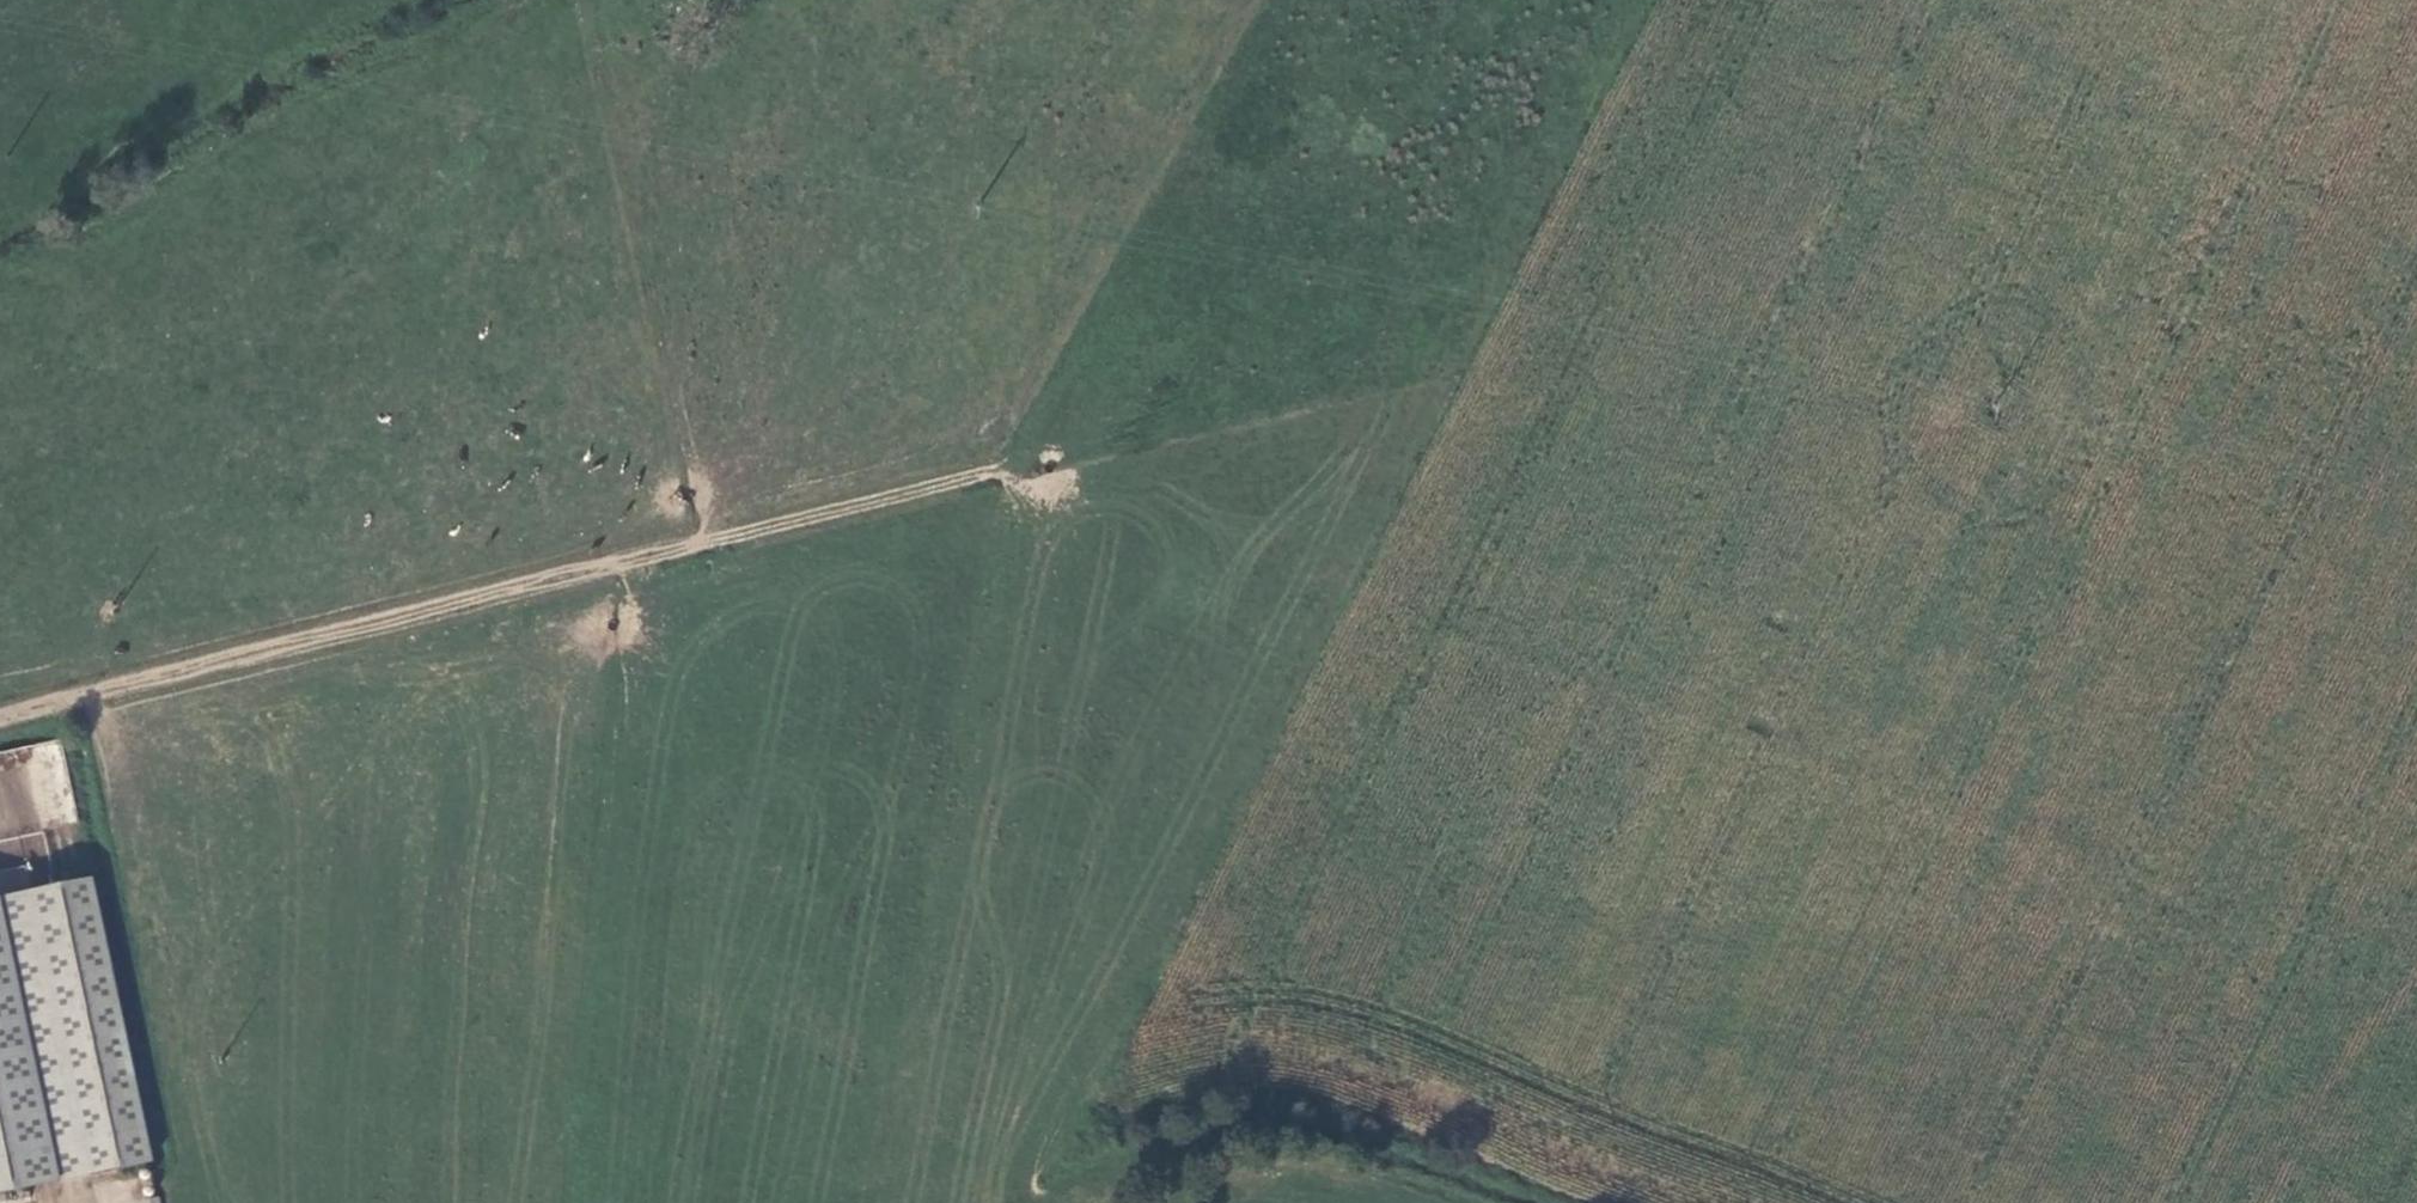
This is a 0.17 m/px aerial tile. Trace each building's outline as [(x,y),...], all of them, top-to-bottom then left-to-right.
[(144,1150),(84,870),(0,888),(0,1181),(144,1150)] [(136,1191),(139,1202),(156,1202),(153,1188),(136,1191)]
